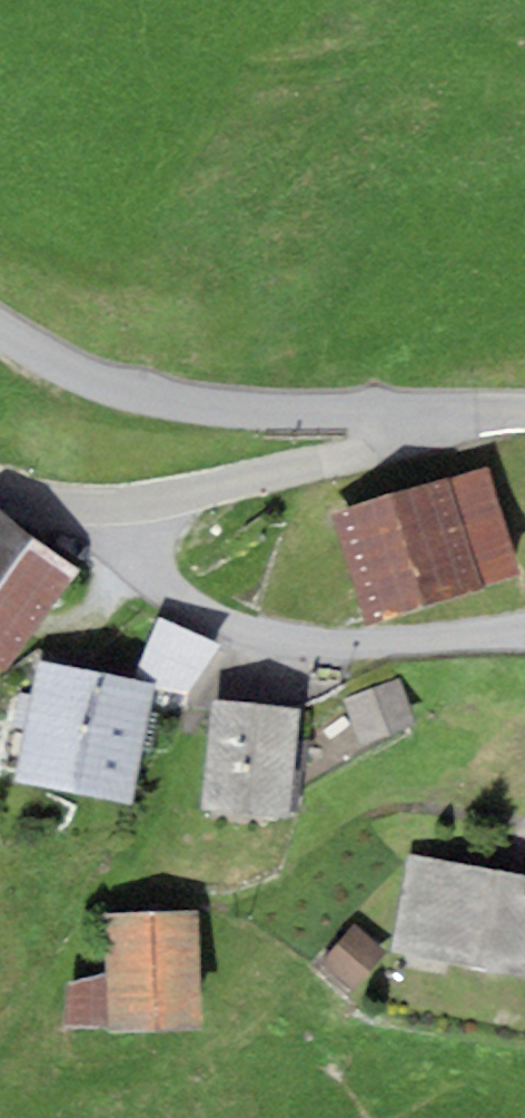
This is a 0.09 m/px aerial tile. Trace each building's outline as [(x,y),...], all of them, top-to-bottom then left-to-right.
[(358,523),(389,618),(524,574),(524,567),(496,478),(358,523)] [(6,530),(0,538),(0,659),(18,671),(80,581),(6,530)] [(224,651),(169,629),(148,679),(203,701),(224,651)] [(164,695),(58,678),(40,788),(146,805),(164,695)] [(355,699),(374,751),(423,734),(404,681),(355,699)] [(306,717),(236,714),(232,811),(301,814),(306,717)] [(431,870),(419,958),(524,972),(524,883),(431,870)] [(208,921),(130,924),(134,990),(90,992),(92,1031),(213,1025),(208,921)]
